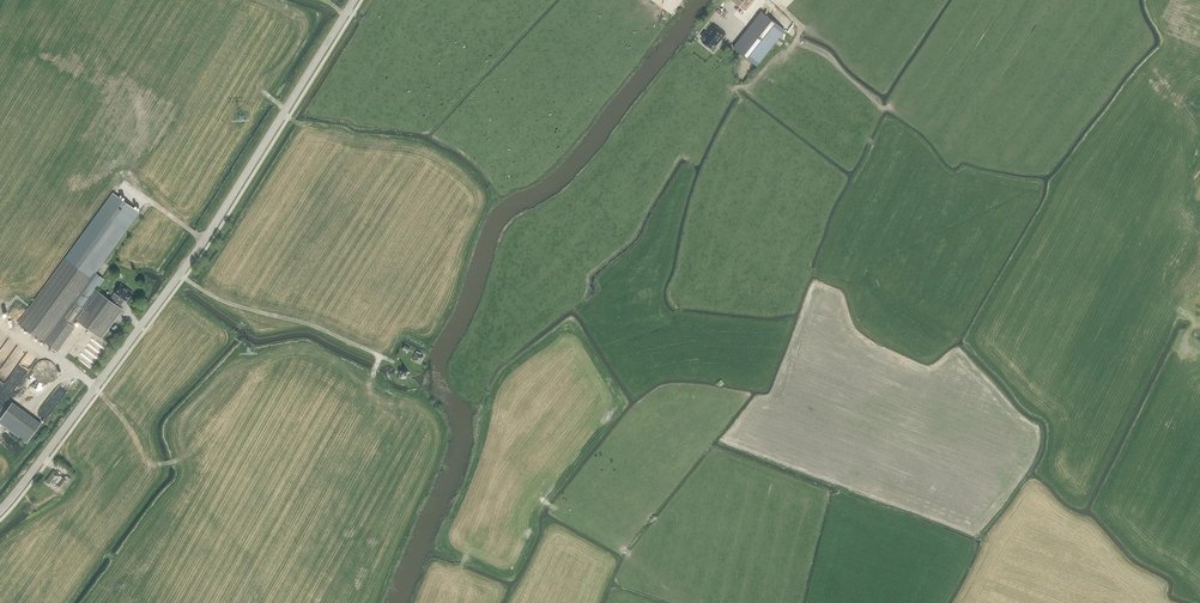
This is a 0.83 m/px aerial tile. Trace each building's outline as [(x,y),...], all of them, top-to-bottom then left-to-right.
[(784,30),(761,12),(733,47),(756,66),(784,30)] [(718,27),(717,28),(713,25),(706,33),(705,31),(701,36),(704,38),(701,42),(710,49),(714,45),(716,46),(726,34),(718,27)] [(44,342),(50,346),(57,351),(74,327),(72,326),(76,320),(101,338),(123,309),(119,307),(124,300),(126,302),(128,299),(130,299),(131,297),(130,296),(133,293),(121,284),(114,293),(109,300),(96,290),(104,279),(95,273),(139,212),(114,193),(19,324),(44,342)] [(416,353),(415,353),(412,359),(420,364),(424,357),(420,355),(421,354),(417,351),(416,353)] [(57,372),(57,371),(57,370),(56,368),(56,367),(56,366),(55,365),(54,364),(54,363),(53,363),(52,362),(51,361),(50,361),(49,360),(47,360),(46,360),(45,360),(44,360),(43,360),(42,360),(40,360),(39,361),(38,362),(37,362),(36,363),(36,364),(35,365),(34,366),(34,367),(33,368),(33,369),(33,370),(33,372),(33,373),(33,374),(33,375),(34,376),(34,377),(35,378),(36,379),(37,380),(37,381),(38,382),(39,382),(41,383),(42,383),(43,383),(44,383),(45,383),(46,383),(48,383),(49,383),(50,382),(51,382),(52,381),(53,380),(54,380),(54,379),(55,378),(56,377),(56,375),(56,374),(57,373),(57,372)] [(406,377),(407,377),(408,375),(408,374),(407,374),(406,372),(406,371),(404,370),(403,371),(401,372),(400,372),(399,374),(400,375),(401,377),(401,378),(403,378),(403,379),(404,378),(406,377)] [(2,390),(7,394),(10,391),(7,389),(15,379),(13,377),(2,390)] [(13,402),(0,419),(0,423),(27,443),(41,424),(13,402)] [(54,471),(45,482),(52,487),(61,476),(54,471)] [(66,475),(58,486),(61,488),(67,480),(69,482),(71,479),(68,477),(66,475)]
